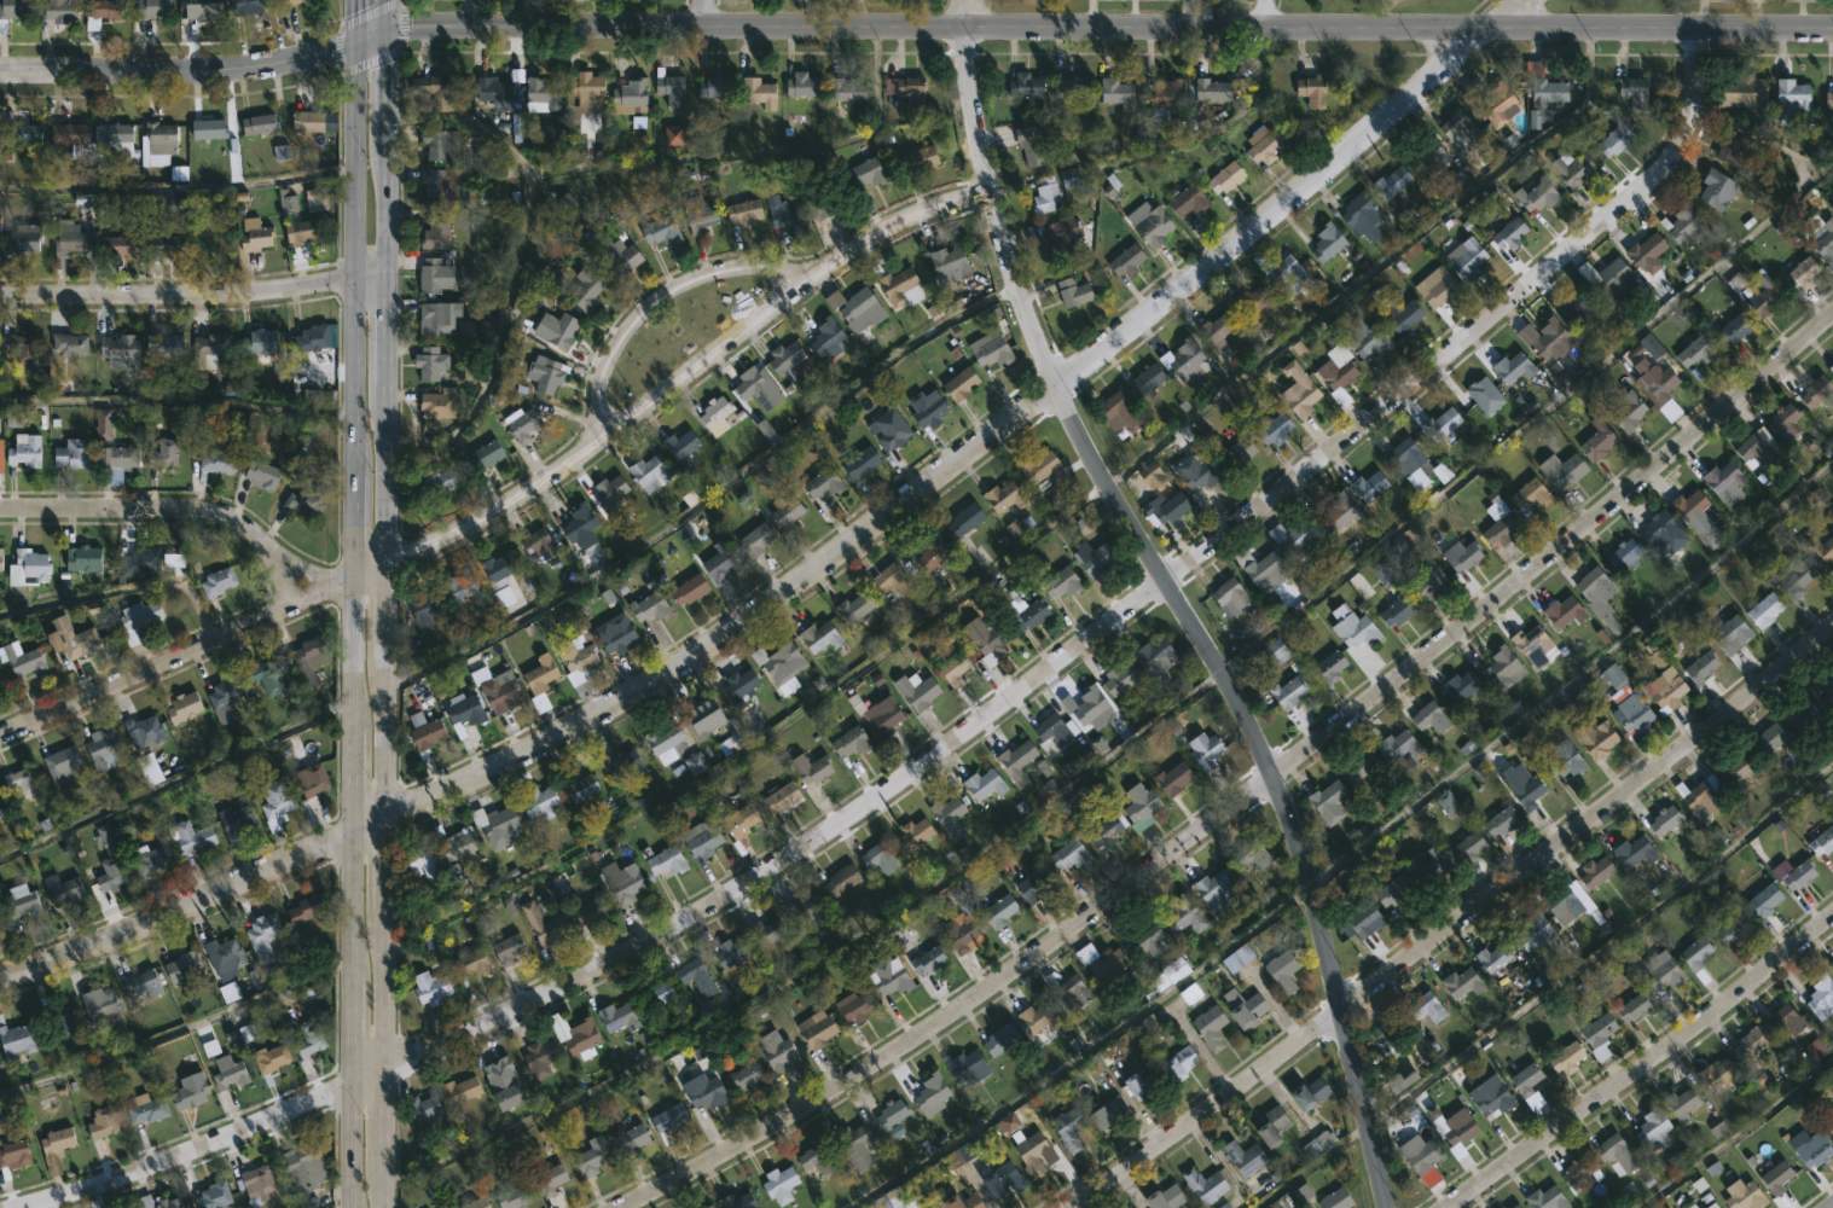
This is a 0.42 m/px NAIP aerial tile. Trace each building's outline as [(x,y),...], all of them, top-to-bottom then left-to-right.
[(2,2),(2,0),(29,0),(29,19),(7,19),(7,34),(0,34),(0,2),(2,2)] [(48,1),(48,0),(64,0),(64,1),(82,1),(82,12),(79,12),(79,19),(60,22),(60,19),(46,19),(46,1),(48,1)] [(92,18),(91,0),(106,0),(127,0),(127,11),(123,11),(123,18),(92,18)] [(146,2),(146,0),(172,0),(172,7),(169,7),(169,16),(155,16),(155,18),(137,18),(137,2),(146,2)] [(187,18),(187,0),(223,0),(224,16),(210,17),(210,21),(197,22),(197,18),(187,18)] [(231,1),(234,0),(263,0),(265,8),(233,13),(231,1)] [(319,0),(284,0),(285,8),(319,0)] [(1542,62),(1542,76),(1544,76),(1544,81),(1566,81),(1566,100),(1542,100),(1542,106),(1537,106),(1537,109),(1529,109),(1529,88),(1530,88),(1530,77),(1525,77),(1525,60),(1542,60),(1542,62)] [(666,66),(665,77),(686,76),(686,108),(669,108),(669,94),(657,94),(657,66),(666,66)] [(607,77),(607,114),(579,112),(579,95),(569,95),(569,79),(579,79),(580,71),(593,71),(592,77),(607,77)] [(810,71),(810,77),(823,77),(823,97),(788,95),(789,79),(797,79),(797,71),(810,71)] [(1033,71),(1032,77),(1043,75),(1043,97),(1010,95),(1010,81),(1019,81),(1019,71),(1033,71)] [(1748,72),(1748,77),(1762,79),(1762,99),(1750,99),(1750,105),(1710,105),(1710,77),(1734,77),(1734,72),(1748,72)] [(731,75),(731,77),(737,77),(737,97),(700,97),(701,80),(708,80),(708,76),(715,77),(715,75),(731,75)] [(451,76),(451,111),(433,111),(433,92),(413,92),(413,77),(451,76)] [(499,76),(499,81),(521,82),(521,91),(515,91),(514,112),(524,114),(523,135),(498,134),(498,122),(511,122),(512,115),(494,114),(494,100),(480,100),(480,77),(499,76)] [(846,77),(846,82),(868,82),(868,101),(833,100),(833,76),(846,77)] [(1089,76),(1092,77),(1092,95),(1078,95),(1078,98),(1057,97),(1057,77),(1089,76)] [(545,77),(545,85),(563,85),(563,101),(559,101),(559,111),(547,110),(547,103),(527,101),(528,77),(545,77)] [(649,77),(649,106),(614,105),(614,88),(621,88),(621,85),(630,85),(630,80),(636,80),(636,77),(649,77)] [(762,77),(762,83),(778,83),(778,110),(767,110),(767,101),(746,101),(746,77),(762,77)] [(927,77),(927,109),(907,108),(907,94),(884,94),(884,77),(927,77)] [(1121,77),(1121,83),(1135,81),(1135,83),(1137,83),(1137,111),(1124,111),(1124,103),(1103,103),(1103,77),(1121,77)] [(1190,79),(1189,97),(1183,97),(1183,106),(1161,105),(1161,103),(1147,101),(1148,91),(1154,91),(1154,86),(1162,87),(1164,81),(1173,81),(1173,77),(1190,79)] [(1212,77),(1212,82),(1235,82),(1235,100),(1197,100),(1197,77),(1212,77)] [(1643,77),(1643,110),(1626,109),(1626,103),(1616,103),(1616,79),(1643,77)] [(1329,79),(1328,109),(1310,109),(1311,95),(1299,95),(1299,79),(1329,79)] [(1790,79),(1790,85),(1799,85),(1799,82),(1806,85),(1805,112),(1771,111),(1773,79),(1790,79)] [(1497,81),(1513,101),(1501,111),(1507,118),(1491,130),(1480,116),(1475,120),(1456,94),(1469,85),(1478,95),(1497,81)] [(1828,87),(1832,87),(1832,108),(1831,108),(1822,108),(1822,92),(1828,92),(1828,87)] [(1475,132),(1472,134),(1478,141),(1469,149),(1454,132),(1445,140),(1434,128),(1440,122),(1439,121),(1454,108),(1475,132)] [(333,114),(333,132),(301,130),(301,129),(294,128),(295,111),(333,114)] [(275,114),(277,121),(279,121),(280,130),(253,135),(251,133),(244,134),(242,118),(275,114)] [(220,117),(220,120),(225,118),(225,127),(228,127),(230,137),(196,139),(195,121),(220,117)] [(159,122),(159,124),(178,124),(178,155),(150,156),(149,139),(146,139),(145,121),(159,120),(159,122)] [(1616,121),(1631,135),(1612,156),(1608,152),(1603,157),(1591,146),(1603,135),(1602,134),(1605,130),(1606,132),(1616,121)] [(71,122),(71,123),(91,124),(91,143),(53,141),(53,124),(68,124),(68,122),(71,122)] [(120,122),(120,124),(134,124),(134,141),(122,141),(122,149),(108,147),(108,141),(99,141),(99,124),(116,124),(116,122),(120,122)] [(28,123),(28,124),(39,124),(39,132),(42,132),(42,143),(27,143),(27,144),(22,144),(22,141),(5,141),(6,124),(23,124),(23,123),(28,123)] [(1264,123),(1271,133),(1275,129),(1287,144),(1276,153),(1280,157),(1269,165),(1264,159),(1258,164),(1248,151),(1254,146),(1249,140),(1255,135),(1253,133),(1264,123)] [(1039,124),(1046,159),(1027,163),(1025,147),(1021,149),(1017,129),(1039,124)] [(448,130),(448,164),(429,163),(429,144),(422,144),(422,130),(448,130)] [(1740,139),(1736,150),(1746,153),(1740,169),(1711,158),(1717,139),(1719,140),(1723,132),(1740,139)] [(1449,161),(1422,182),(1404,159),(1431,138),(1449,161)] [(935,144),(942,163),(938,164),(939,167),(927,172),(927,169),(909,175),(901,156),(921,147),(921,149),(935,144)] [(1579,152),(1593,168),(1579,179),(1582,181),(1568,192),(1547,162),(1554,156),(1555,157),(1561,153),(1565,155),(1570,159),(1579,152)] [(880,155),(892,181),(874,188),(871,182),(860,187),(851,169),(880,155)] [(1246,179),(1228,193),(1224,190),(1217,194),(1208,182),(1236,159),(1249,175),(1246,178),(1246,179)] [(488,167),(487,182),(469,182),(468,205),(425,204),(427,182),(420,182),(422,170),(457,170),(458,164),(488,167)] [(1414,179),(1386,202),(1370,185),(1381,176),(1384,179),(1402,164),(1414,179)] [(1736,185),(1725,203),(1724,202),(1718,210),(1694,197),(1701,185),(1696,181),(1705,167),(1736,185)] [(837,210),(822,220),(810,199),(813,198),(807,187),(831,173),(848,202),(836,209),(837,210)] [(1066,209),(1037,216),(1034,204),(1037,203),(1034,197),(1039,194),(1038,187),(1043,186),(1040,179),(1056,175),(1066,209)] [(1539,178),(1559,199),(1550,207),(1548,205),(1543,209),(1541,207),(1536,211),(1532,208),(1526,214),(1504,188),(1513,181),(1521,194),(1539,178)] [(1214,204),(1206,211),(1203,209),(1197,215),(1194,210),(1181,219),(1170,207),(1176,201),(1174,199),(1195,181),(1214,204)] [(1379,227),(1385,234),(1374,244),(1365,233),(1359,238),(1342,216),(1348,211),(1345,208),(1351,203),(1350,202),(1365,188),(1380,205),(1377,209),(1384,216),(1380,219),(1384,223),(1379,227)] [(779,193),(782,202),(788,201),(790,210),(805,207),(810,226),(797,228),(799,233),(793,234),(791,231),(782,232),(782,227),(773,230),(767,196),(779,193)] [(761,198),(765,216),(752,220),(753,225),(739,228),(738,221),(729,223),(725,205),(749,199),(749,201),(761,198)] [(1701,222),(1695,228),(1705,239),(1690,251),(1683,243),(1676,249),(1654,222),(1660,216),(1666,222),(1671,219),(1669,215),(1675,210),(1672,208),(1682,201),(1701,222)] [(719,222),(719,225),(713,226),(713,223),(703,227),(706,233),(696,237),(688,211),(719,202),(725,221),(719,222)] [(1162,246),(1155,252),(1136,226),(1153,214),(1150,211),(1160,204),(1177,227),(1165,236),(1170,242),(1162,246)] [(451,214),(451,234),(453,234),(452,250),(422,249),(422,238),(425,238),(425,230),(431,230),(433,214),(451,214)] [(673,214),(684,240),(674,245),(673,242),(667,245),(665,240),(656,244),(655,240),(648,244),(642,227),(659,220),(659,219),(673,214)] [(1077,215),(1084,239),(1078,240),(1081,255),(1049,263),(1042,236),(1032,239),(1028,227),(1077,215)] [(1518,243),(1507,252),(1502,245),(1498,249),(1487,237),(1513,215),(1524,228),(1513,238),(1518,243)] [(1828,216),(1832,223),(1832,246),(1832,254),(1823,262),(1804,238),(1819,226),(1817,225),(1828,216)] [(259,217),(260,228),(272,227),(274,246),(261,248),(261,252),(243,254),(242,236),(249,236),(249,231),(245,231),(244,219),(259,217)] [(298,246),(294,248),(290,223),(319,219),(323,238),(304,242),(304,245),(298,246)] [(1351,243),(1323,265),(1312,251),(1319,246),(1316,243),(1322,238),(1319,234),(1324,231),(1321,227),(1330,219),(1351,243)] [(74,225),(74,231),(98,232),(98,249),(66,250),(66,255),(64,255),(64,269),(54,269),(56,230),(59,230),(59,223),(74,225)] [(17,255),(8,255),(8,238),(17,238),(17,225),(42,225),(42,248),(25,248),(25,255),(17,255)] [(1651,231),(1665,245),(1652,257),(1659,266),(1646,277),(1638,268),(1636,271),(1631,266),(1630,268),(1624,262),(1626,261),(1619,252),(1631,242),(1635,245),(1651,231)] [(1466,279),(1462,283),(1446,263),(1462,250),(1456,243),(1467,234),(1484,256),(1472,266),(1477,272),(1466,279)] [(186,236),(186,257),(159,257),(159,254),(152,254),(152,236),(186,236)] [(139,239),(137,255),(101,254),(101,237),(139,239)] [(620,238),(627,249),(633,244),(645,260),(623,275),(622,274),(615,279),(604,265),(610,261),(599,246),(609,239),(613,243),(620,238)] [(1139,272),(1131,279),(1125,272),(1120,275),(1109,263),(1136,242),(1148,256),(1136,266),(1141,271),(1139,272)] [(963,246),(975,274),(942,288),(929,254),(946,246),(949,252),(963,246)] [(1299,289),(1290,297),(1270,273),(1292,254),(1312,277),(1299,289)] [(1613,255),(1628,271),(1630,268),(1641,281),(1608,310),(1597,297),(1600,295),(1589,283),(1585,286),(1573,272),(1584,262),(1593,273),(1613,255)] [(1803,256),(1816,271),(1806,278),(1810,283),(1794,296),(1777,277),(1793,262),(1794,263),(1803,256)] [(442,294),(422,294),(422,265),(425,265),(425,257),(442,257),(442,294)] [(880,263),(887,274),(892,272),(894,275),(912,266),(922,283),(904,294),(909,301),(895,309),(872,268),(880,263)] [(590,313),(588,315),(569,298),(584,283),(578,277),(585,267),(607,285),(597,297),(601,301),(590,313)] [(1756,268),(1780,296),(1768,307),(1770,309),(1756,321),(1742,304),(1746,301),(1738,291),(1744,286),(1751,295),(1761,288),(1750,273),(1756,268)] [(1443,273),(1457,289),(1437,306),(1433,302),(1427,308),(1416,295),(1431,280),(1432,283),(1443,273)] [(1073,277),(1078,286),(1091,283),(1097,300),(1065,310),(1058,291),(1061,290),(1058,281),(1073,277)] [(1264,284),(1282,306),(1272,314),(1266,307),(1251,319),(1235,300),(1248,289),(1252,294),(1264,284)] [(889,316),(877,326),(875,324),(871,326),(870,325),(858,333),(840,309),(851,300),(849,297),(866,285),(889,316)] [(1596,313),(1584,324),(1576,314),(1567,321),(1556,309),(1562,304),(1561,302),(1576,289),(1596,313)] [(1409,300),(1422,315),(1410,325),(1413,329),(1409,331),(1419,342),(1409,350),(1379,314),(1394,301),(1399,307),(1409,300)] [(459,319),(459,321),(477,321),(477,337),(420,337),(422,302),(459,303),(459,319)] [(1230,309),(1240,324),(1223,337),(1228,343),(1217,352),(1199,329),(1211,320),(1212,323),(1230,309)] [(1738,310),(1751,326),(1746,330),(1748,332),(1740,339),(1739,337),(1729,345),(1725,342),(1722,345),(1713,337),(1718,332),(1716,330),(1725,319),(1727,321),(1738,310)] [(574,354),(573,355),(547,339),(564,312),(582,323),(574,337),(581,341),(574,354)] [(831,349),(820,358),(811,344),(817,339),(816,337),(822,332),(817,326),(833,314),(849,336),(831,349)] [(1547,314),(1567,337),(1559,344),(1562,348),(1555,355),(1551,350),(1539,361),(1525,344),(1522,347),(1512,333),(1524,323),(1535,336),(1537,333),(1533,330),(1539,325),(1537,323),(1547,314)] [(1379,321),(1397,344),(1384,354),(1379,348),(1370,354),(1368,350),(1362,355),(1353,345),(1368,331),(1365,330),(1379,321)] [(326,323),(330,324),(331,349),(323,349),(323,352),(296,353),(295,336),(303,336),(302,330),(312,329),(312,325),(326,323)] [(1019,359),(1009,364),(1008,361),(998,366),(996,362),(991,366),(988,362),(982,366),(969,344),(999,327),(1019,359)] [(266,329),(266,331),(278,330),(279,350),(269,352),(269,355),(261,355),(261,353),(245,352),(244,338),(251,338),(251,332),(257,332),(257,329),(266,329)] [(231,332),(231,336),(233,336),(233,352),(217,353),(217,370),(195,370),(193,338),(196,338),(196,336),(209,338),(209,333),(211,332),(217,332),(217,335),(231,332)] [(1696,333),(1716,355),(1707,364),(1705,361),(1700,365),(1696,361),(1689,367),(1687,365),(1682,368),(1671,356),(1684,344),(1683,342),(1687,339),(1688,341),(1696,333)] [(16,335),(16,336),(36,336),(36,350),(42,350),(42,366),(17,366),(17,352),(7,352),(7,335),(16,335)] [(86,335),(86,336),(88,336),(88,355),(63,355),(63,350),(54,350),(54,335),(71,335),(71,336),(86,335)] [(134,335),(134,358),(109,358),(109,354),(100,354),(101,338),(112,338),(112,341),(117,341),(118,337),(122,338),(122,335),(134,335)] [(157,335),(157,338),(172,338),(172,335),(179,336),(179,338),(185,338),(185,358),(158,356),(158,350),(146,350),(147,335),(157,335)] [(1213,365),(1187,385),(1172,366),(1179,361),(1176,358),(1181,353),(1177,348),(1182,345),(1181,343),(1191,335),(1213,365)] [(796,341),(807,356),(799,362),(804,371),(791,378),(787,370),(778,374),(770,361),(775,359),(770,352),(782,343),(785,348),(796,341)] [(440,347),(440,354),(451,354),(451,370),(440,370),(440,382),(422,382),(422,371),(416,371),(417,354),(422,354),(422,347),(440,347)] [(1525,360),(1533,370),(1524,379),(1518,373),(1502,388),(1484,368),(1498,355),(1503,361),(1515,350),(1525,360)] [(1358,382),(1351,387),(1350,384),(1345,388),(1356,401),(1344,411),(1330,394),(1335,391),(1324,378),(1353,355),(1361,365),(1358,367),(1363,373),(1356,379),(1358,382)] [(567,365),(569,366),(557,397),(536,390),(539,382),(527,377),(532,361),(544,365),(547,358),(567,365)] [(1823,368),(1832,360),(1832,380),(1823,368)] [(1168,378),(1139,400),(1132,389),(1138,384),(1135,379),(1156,362),(1168,378)] [(962,402),(959,405),(945,387),(970,365),(984,381),(970,391),(971,395),(962,402)] [(1667,422),(1654,408),(1658,406),(1641,387),(1663,366),(1675,381),(1663,393),(1680,411),(1667,422)] [(775,391),(761,403),(754,394),(746,401),(736,388),(758,370),(775,391)] [(1826,393),(1808,410),(1797,397),(1802,394),(1798,389),(1817,372),(1831,389),(1826,393)] [(1311,416),(1304,422),(1287,402),(1304,388),(1299,382),(1309,373),(1326,394),(1312,406),(1317,411),(1311,416)] [(1478,374),(1490,388),(1472,405),(1475,408),(1467,414),(1452,399),(1458,394),(1452,388),(1462,378),(1467,383),(1478,374)] [(936,389),(953,410),(941,418),(945,423),(935,431),(929,424),(923,429),(912,416),(917,412),(909,401),(922,390),(927,396),(936,389)] [(1148,424),(1133,435),(1131,430),(1127,435),(1123,434),(1121,429),(1116,432),(1098,410),(1121,389),(1148,424)] [(1625,431),(1622,435),(1600,411),(1625,389),(1643,410),(1631,419),(1635,424),(1625,431)] [(724,396),(727,402),(731,400),(737,408),(725,418),(731,428),(717,439),(701,417),(707,413),(704,411),(712,406),(708,401),(714,397),(717,401),(724,396)] [(1783,400),(1798,414),(1791,422),(1799,430),(1790,440),(1788,437),(1785,441),(1777,434),(1773,437),(1763,425),(1767,422),(1765,419),(1773,412),(1770,410),(1775,405),(1777,407),(1783,400)] [(909,442),(897,452),(894,448),(888,454),(877,440),(883,435),(874,422),(894,406),(915,432),(907,440),(909,442)] [(1446,406),(1460,422),(1434,443),(1419,424),(1428,416),(1432,419),(1446,406)] [(533,408),(544,424),(529,434),(533,440),(522,447),(504,419),(521,408),(524,413),(533,408)] [(1290,440),(1277,449),(1272,442),(1269,446),(1259,432),(1286,412),(1298,426),(1287,435),(1290,440)] [(1594,461),(1589,465),(1574,447),(1593,431),(1585,422),(1593,416),(1613,440),(1601,451),(1602,453),(1594,461)] [(1762,425),(1780,446),(1761,464),(1752,454),(1750,455),(1757,463),(1750,470),(1732,449),(1752,429),(1753,430),(1762,425)] [(691,429),(703,445),(690,455),(696,463),(688,469),(681,461),(679,463),(662,442),(673,434),(678,440),(691,429)] [(1423,463),(1427,466),(1437,459),(1451,476),(1443,482),(1432,469),(1422,476),(1426,481),(1415,490),(1385,453),(1405,434),(1427,460),(1423,463)] [(42,435),(41,469),(28,469),(28,465),(24,465),(24,463),(17,463),(17,466),(7,465),(8,448),(16,448),(16,443),(28,445),(28,435),(42,435)] [(1240,470),(1235,474),(1220,458),(1247,435),(1261,452),(1240,470)] [(93,440),(92,469),(91,470),(77,467),(77,470),(70,470),(70,466),(54,466),(56,448),(68,448),(68,439),(93,440)] [(167,439),(179,440),(178,466),(158,466),(158,469),(149,469),(149,453),(159,453),(159,439),(167,439)] [(498,440),(507,455),(491,467),(489,466),(483,470),(482,467),(475,472),(463,452),(471,447),(475,452),(483,445),(485,447),(498,440)] [(881,465),(869,475),(863,478),(860,476),(854,481),(843,466),(872,445),(884,461),(881,464),(881,465)] [(116,446),(116,448),(139,448),(139,467),(109,469),(109,470),(101,467),(101,452),(110,453),(110,446),(116,446)] [(1229,480),(1214,492),(1210,486),(1203,492),(1199,486),(1193,492),(1173,467),(1201,446),(1229,480)] [(1051,447),(1063,464),(1036,487),(1021,466),(1033,458),(1034,460),(1051,447)] [(219,452),(238,457),(234,475),(217,471),(217,475),(208,472),(205,482),(199,481),(201,471),(199,471),(203,453),(210,455),(211,449),(219,452)] [(659,453),(675,476),(666,483),(661,477),(657,480),(663,487),(650,498),(628,467),(642,458),(645,463),(659,453)] [(1572,453),(1587,470),(1564,489),(1560,486),(1554,490),(1533,466),(1549,453),(1559,464),(1572,453)] [(1174,484),(1165,492),(1160,486),(1154,490),(1139,471),(1155,459),(1174,484)] [(1724,460),(1742,481),(1734,488),(1740,496),(1724,510),(1696,476),(1709,465),(1713,470),(1724,460)] [(255,463),(259,464),(260,461),(283,471),(274,493),(244,481),(251,461),(255,463)] [(435,464),(440,471),(439,471),(440,475),(452,467),(460,484),(433,499),(423,481),(425,480),(422,471),(435,464)] [(849,488),(840,495),(837,493),(833,498),(829,493),(822,498),(819,495),(814,500),(804,486),(830,464),(849,488)] [(1375,469),(1387,484),(1373,496),(1376,501),(1370,506),(1365,501),(1363,504),(1346,483),(1357,474),(1362,480),(1375,469)] [(621,475),(632,490),(616,503),(621,510),(611,516),(605,507),(603,510),(592,495),(598,492),(594,486),(607,478),(610,483),(621,475)] [(1530,476),(1547,498),(1532,509),(1529,505),(1525,509),(1530,515),(1522,522),(1503,499),(1519,487),(1518,484),(1520,484),(1530,476)] [(1015,481),(1031,503),(1021,510),(1016,503),(999,515),(985,494),(998,484),(1002,489),(1015,481)] [(306,486),(317,493),(319,489),(329,495),(324,504),(325,505),(317,517),(306,510),(303,516),(294,509),(291,512),(283,506),(292,493),(297,496),(306,486)] [(1357,512),(1332,533),(1321,519),(1335,507),(1327,499),(1339,489),(1357,512)] [(1692,489),(1705,504),(1682,524),(1664,504),(1675,495),(1680,500),(1692,489)] [(1183,490),(1195,507),(1172,524),(1168,521),(1162,525),(1147,505),(1161,494),(1165,499),(1168,498),(1170,500),(1183,490)] [(791,533),(788,535),(771,513),(796,495),(808,511),(794,522),(797,528),(791,533)] [(588,533),(594,541),(584,548),(578,540),(573,544),(562,529),(569,524),(567,523),(574,518),(570,513),(586,500),(602,524),(588,533)] [(976,501),(988,517),(976,527),(985,539),(976,545),(975,542),(965,550),(946,524),(959,515),(958,513),(963,509),(964,511),(976,501)] [(1652,544),(1647,547),(1636,534),(1642,529),(1640,525),(1658,507),(1672,524),(1652,544)] [(1507,540),(1498,548),(1492,542),(1486,547),(1475,535),(1502,512),(1515,527),(1504,536),(1507,540)] [(1309,517),(1322,535),(1310,544),(1315,551),(1303,559),(1298,553),(1293,556),(1284,544),(1280,547),(1269,533),(1281,523),(1288,533),(1309,517)] [(765,552),(754,562),(739,541),(766,521),(778,538),(766,547),(767,551),(765,552)] [(561,553),(546,562),(543,556),(532,562),(521,541),(546,527),(561,553)] [(956,553),(928,574),(918,561),(924,557),(922,553),(928,548),(924,544),(940,532),(956,553)] [(1826,536),(1832,544),(1832,556),(1826,562),(1831,567),(1821,576),(1794,546),(1808,534),(1810,538),(1817,545),(1826,536)] [(1625,536),(1631,544),(1634,542),(1640,550),(1614,573),(1603,561),(1608,556),(1607,553),(1613,547),(1612,546),(1625,536)] [(726,580),(719,586),(704,565),(720,553),(715,546),(726,539),(742,562),(729,570),(733,575),(726,580)] [(1477,546),(1472,550),(1478,557),(1472,562),(1474,565),(1469,569),(1467,567),(1461,571),(1458,570),(1455,574),(1438,553),(1454,540),(1460,547),(1471,539),(1477,546)] [(89,542),(91,546),(103,546),(103,568),(93,568),(93,570),(66,569),(66,546),(81,546),(81,544),(89,542)] [(1108,542),(1120,559),(1107,569),(1109,571),(1095,583),(1074,554),(1089,544),(1095,552),(1108,542)] [(158,545),(161,546),(161,570),(151,570),(151,574),(124,573),(124,554),(133,554),(133,550),(143,550),(143,546),(158,545)] [(33,546),(33,551),(50,552),(50,561),(52,561),(50,580),(39,580),(39,583),(10,583),(10,563),(17,563),(16,546),(33,546)] [(1276,550),(1288,565),(1266,582),(1270,586),(1261,592),(1245,570),(1257,561),(1258,563),(1276,550)] [(515,551),(523,568),(506,576),(510,585),(516,581),(524,596),(500,608),(493,594),(495,593),(480,563),(493,557),(494,562),(515,551)] [(1793,600),(1790,604),(1771,585),(1787,571),(1782,565),(1792,557),(1810,577),(1798,588),(1802,592),(1793,600)] [(1429,598),(1422,603),(1409,583),(1428,570),(1425,564),(1433,558),(1448,580),(1429,593),(1432,596),(1429,598)] [(897,561),(916,588),(903,598),(894,586),(884,593),(874,579),(897,561)] [(1069,564),(1087,588),(1079,594),(1078,592),(1072,597),(1068,592),(1061,598),(1058,596),(1054,600),(1042,585),(1069,564)] [(231,567),(238,583),(237,586),(224,591),(225,593),(207,600),(199,583),(207,581),(205,575),(231,567)] [(1612,590),(1599,600),(1594,596),(1585,603),(1572,586),(1578,581),(1577,579),(1591,567),(1612,590)] [(712,592),(689,605),(678,587),(701,573),(712,592)] [(475,574),(486,602),(475,606),(471,597),(453,605),(442,582),(457,575),(459,581),(475,574)] [(1254,602),(1240,611),(1232,600),(1223,608),(1213,594),(1236,576),(1254,602)] [(660,588),(675,614),(659,622),(655,616),(640,623),(628,605),(636,600),(638,603),(660,588)] [(869,590),(881,605),(852,627),(836,606),(847,598),(851,603),(869,590)] [(1391,628),(1380,615),(1399,600),(1396,596),(1403,590),(1417,608),(1391,628)] [(1761,628),(1757,631),(1742,614),(1768,591),(1781,606),(1768,617),(1770,620),(1761,628)] [(434,592),(435,594),(437,593),(445,610),(431,616),(435,626),(420,632),(406,598),(418,593),(420,599),(430,596),(429,594),(434,592)] [(1566,596),(1584,616),(1574,625),(1568,618),(1553,632),(1536,612),(1550,599),(1555,605),(1566,596)] [(1037,627),(1031,631),(1017,614),(1040,597),(1052,614),(1037,627)] [(158,598),(167,616),(152,621),(153,623),(146,627),(144,621),(138,623),(145,639),(129,646),(116,617),(124,614),(122,609),(141,599),(144,604),(158,598)] [(1623,631),(1603,602),(1593,610),(1612,638),(1623,631)] [(627,645),(631,650),(620,657),(615,650),(609,654),(599,638),(610,632),(604,621),(623,610),(639,638),(627,645)] [(1353,611),(1361,620),(1368,614),(1386,637),(1370,647),(1367,643),(1358,649),(1356,645),(1350,649),(1334,628),(1353,611)] [(66,612),(75,634),(94,626),(103,646),(69,661),(51,620),(66,612)] [(1403,623),(1410,633),(1425,622),(1418,613),(1403,623)] [(1732,614),(1751,635),(1724,658),(1698,627),(1704,621),(1712,631),(1732,614)] [(997,662),(994,657),(1003,651),(980,615),(961,627),(987,669),(997,662)] [(1007,618),(1017,637),(1004,645),(1007,650),(999,656),(1003,662),(990,670),(982,658),(985,657),(976,643),(990,634),(986,628),(993,623),(996,626),(1007,618)] [(830,620),(847,643),(836,651),(831,644),(814,656),(800,635),(814,625),(818,631),(830,620)] [(1532,625),(1550,646),(1538,657),(1545,666),(1535,675),(1504,639),(1514,631),(1519,635),(1532,625)] [(323,633),(330,651),(311,660),(320,683),(304,689),(289,652),(303,646),(301,643),(303,641),(302,640),(308,638),(308,639),(315,637),(314,635),(323,633)] [(1166,635),(1183,656),(1172,664),(1167,657),(1159,664),(1164,670),(1155,678),(1135,652),(1150,640),(1154,645),(1166,635)] [(1258,651),(1271,670),(1291,656),(1278,638),(1258,651)] [(1,662),(0,659),(0,647),(16,640),(22,654),(40,646),(48,668),(37,673),(35,668),(24,673),(25,675),(17,679),(8,660),(1,662)] [(794,641),(811,667),(795,676),(802,686),(785,698),(764,666),(760,668),(752,655),(762,647),(770,658),(794,641)] [(1668,663),(1651,641),(1642,648),(1659,670),(1668,663)] [(594,644),(602,661),(594,666),(596,670),(585,676),(588,681),(574,690),(565,675),(572,673),(563,658),(570,654),(572,656),(578,654),(576,651),(580,650),(580,651),(594,644)] [(1524,673),(1498,695),(1480,674),(1484,670),(1481,667),(1489,661),(1486,658),(1498,644),(1524,673)] [(1709,658),(1715,666),(1706,676),(1704,675),(1699,680),(1701,683),(1694,689),(1680,670),(1690,661),(1689,660),(1705,649),(1711,657),(1709,658)] [(959,686),(955,690),(939,668),(964,650),(975,666),(961,676),(965,683),(959,686)] [(1335,689),(1330,692),(1312,670),(1340,650),(1351,664),(1341,673),(1344,678),(1334,685),(1336,689),(1335,689)] [(536,698),(524,675),(544,666),(539,657),(549,652),(562,678),(549,685),(551,691),(536,698)] [(273,656),(286,689),(269,696),(261,676),(251,681),(245,667),(273,656)] [(1131,660),(1143,675),(1115,697),(1104,683),(1110,678),(1107,673),(1118,663),(1121,668),(1131,660)] [(1623,689),(1626,693),(1631,691),(1652,716),(1645,722),(1647,725),(1628,739),(1607,714),(1612,709),(1611,707),(1612,705),(1605,697),(1612,691),(1597,673),(1609,662),(1626,681),(1623,684),(1625,687),(1623,689)] [(1666,666),(1686,690),(1675,698),(1678,703),(1659,718),(1653,710),(1655,709),(1637,687),(1666,666)] [(753,668),(762,684),(755,690),(758,695),(750,701),(747,695),(733,703),(724,690),(731,685),(726,679),(737,672),(741,676),(753,668)] [(239,699),(214,708),(208,693),(216,691),(214,685),(221,681),(220,678),(237,669),(245,693),(238,696),(239,699)] [(1464,669),(1477,684),(1450,707),(1440,693),(1445,689),(1440,683),(1451,674),(1454,678),(1464,669)] [(509,672),(514,680),(517,678),(522,686),(517,689),(521,697),(509,703),(510,707),(506,709),(507,712),(497,718),(480,684),(487,680),(486,678),(492,674),(493,678),(497,678),(509,672)] [(916,673),(923,683),(932,675),(945,692),(933,703),(934,704),(920,716),(894,684),(905,675),(909,679),(916,673)] [(1300,674),(1316,693),(1289,714),(1271,691),(1280,684),(1282,687),(1300,674)] [(826,686),(819,675),(810,681),(817,692),(826,686)] [(1820,684),(1828,699),(1832,696),(1832,676),(1820,684)] [(1096,681),(1113,704),(1085,725),(1075,713),(1069,716),(1060,702),(1077,690),(1081,696),(1087,692),(1085,690),(1096,681)] [(197,689),(208,714),(193,721),(192,718),(187,720),(187,718),(173,724),(167,709),(174,705),(172,699),(176,697),(175,695),(184,691),(185,693),(197,689)] [(463,691),(466,698),(476,693),(489,720),(480,725),(478,721),(470,725),(468,720),(463,722),(469,736),(460,739),(445,708),(452,703),(449,698),(463,691)] [(1575,712),(1591,705),(1586,691),(1569,698),(1575,712)] [(708,696),(718,710),(720,708),(729,720),(709,732),(710,733),(701,739),(698,736),(696,737),(684,716),(688,715),(685,712),(694,707),(692,705),(708,696)] [(894,698),(907,716),(894,726),(897,730),(883,741),(862,712),(870,705),(876,713),(894,698)] [(1808,698),(1821,715),(1794,737),(1773,709),(1786,698),(1794,709),(1808,698)] [(1449,724),(1434,734),(1427,726),(1419,732),(1408,719),(1432,701),(1449,724)] [(1075,734),(1062,745),(1055,734),(1045,742),(1036,728),(1042,724),(1040,722),(1057,709),(1075,734)] [(422,710),(427,722),(441,716),(449,736),(435,742),(436,744),(429,747),(433,755),(430,756),(431,760),(424,762),(411,730),(414,728),(408,715),(422,710)] [(157,713),(161,722),(163,721),(170,738),(156,744),(155,741),(141,745),(137,734),(130,737),(123,720),(132,716),(134,721),(139,719),(140,721),(157,713)] [(1588,716),(1594,724),(1600,719),(1616,741),(1603,750),(1605,753),(1591,763),(1567,732),(1588,716)] [(678,720),(689,737),(674,745),(680,755),(663,766),(657,755),(656,756),(644,736),(656,728),(659,732),(678,720)] [(1785,738),(1757,761),(1744,744),(1771,721),(1785,738)] [(875,745),(860,755),(858,751),(851,756),(848,753),(841,756),(831,742),(859,724),(875,745)] [(115,725),(124,747),(116,750),(118,757),(127,754),(130,762),(121,767),(120,763),(100,773),(86,742),(104,734),(103,731),(106,730),(105,727),(115,725)] [(1404,728),(1417,750),(1410,755),(1405,749),(1385,763),(1371,743),(1387,733),(1391,737),(1404,728)] [(723,741),(731,753),(749,741),(741,729),(723,741)] [(1203,730),(1210,738),(1217,732),(1229,749),(1222,755),(1220,754),(1217,757),(1216,760),(1219,765),(1208,773),(1191,751),(1195,749),(1188,741),(1203,730)] [(1109,748),(1099,736),(1090,743),(1100,755),(1109,748)] [(1029,737),(1043,753),(1022,768),(1031,779),(1021,788),(997,757),(1009,747),(1013,751),(1029,737)] [(1558,737),(1561,741),(1564,738),(1584,766),(1568,776),(1566,772),(1560,777),(1558,773),(1551,778),(1539,763),(1545,760),(1543,756),(1548,753),(1544,747),(1558,737)] [(72,743),(74,745),(76,744),(83,761),(70,768),(75,778),(58,786),(43,756),(72,743)] [(637,748),(649,771),(637,777),(633,771),(614,780),(602,757),(619,749),(622,755),(637,748)] [(1375,766),(1351,784),(1340,767),(1364,749),(1375,766)] [(805,751),(811,759),(810,760),(812,763),(829,753),(837,769),(817,782),(814,780),(807,785),(791,760),(805,751)] [(1753,767),(1740,777),(1745,783),(1730,795),(1712,771),(1718,766),(1719,768),(1741,751),(1753,767)] [(708,768),(699,752),(683,760),(692,777),(708,768)] [(136,759),(146,786),(162,780),(152,753),(136,759)] [(1074,758),(1059,768),(1066,779),(1082,769),(1074,758)] [(1044,778),(1052,772),(1043,759),(1035,765),(1044,778)] [(1184,759),(1197,776),(1185,785),(1187,788),(1173,798),(1156,777),(1165,769),(1167,772),(1184,759)] [(321,761),(333,785),(306,798),(294,774),(321,761)] [(31,766),(42,790),(25,797),(21,786),(11,791),(4,774),(11,772),(12,774),(31,766)] [(994,766),(1011,789),(1002,796),(996,789),(981,803),(965,780),(978,771),(981,776),(992,766),(993,768),(994,766)] [(594,771),(604,788),(576,802),(564,779),(576,773),(579,779),(591,771),(592,773),(594,771)] [(1719,802),(1695,821),(1677,798),(1707,773),(1722,791),(1715,797),(1719,802)] [(1527,811),(1525,813),(1509,792),(1532,774),(1544,790),(1531,801),(1535,806),(1527,811)] [(283,777),(288,789),(291,786),(300,805),(297,805),(298,807),(284,812),(289,819),(282,823),(283,827),(272,832),(261,805),(268,801),(261,786),(283,777)] [(1335,777),(1347,791),(1334,802),(1344,813),(1326,826),(1303,797),(1315,788),(1318,791),(1335,777)] [(802,800),(790,807),(789,806),(772,813),(764,797),(794,779),(805,796),(801,798),(802,800)] [(1142,782),(1148,791),(1155,786),(1167,805),(1153,814),(1158,820),(1138,834),(1124,809),(1135,802),(1127,791),(1142,782)] [(552,785),(553,785),(562,803),(556,806),(559,814),(544,821),(540,813),(529,819),(522,802),(529,800),(527,792),(539,786),(541,791),(552,785)] [(1448,819),(1461,809),(1447,789),(1433,799),(1448,819)] [(959,794),(970,809),(958,818),(968,832),(955,842),(929,808),(941,800),(945,805),(959,794)] [(753,801),(764,818),(753,825),(755,830),(739,840),(726,818),(727,817),(726,815),(732,812),(733,813),(753,801)] [(260,823),(248,829),(246,825),(243,827),(242,825),(234,829),(242,843),(233,847),(221,819),(228,815),(227,813),(250,802),(260,823)] [(1512,811),(1509,813),(1515,820),(1503,830),(1502,829),(1495,834),(1493,832),(1487,837),(1477,824),(1504,802),(1512,811)] [(1667,803),(1681,818),(1653,840),(1643,827),(1649,823),(1647,819),(1654,814),(1653,812),(1660,806),(1661,808),(1667,803)] [(515,805),(523,823),(517,826),(520,834),(493,848),(481,826),(478,827),(470,812),(483,806),(487,813),(497,808),(498,811),(507,806),(509,807),(515,805)] [(1115,812),(1127,829),(1116,835),(1120,840),(1108,848),(1104,843),(1098,848),(1087,834),(1115,812)] [(927,815),(938,831),(909,852),(899,837),(905,832),(901,826),(912,819),(915,824),(927,815)] [(717,852),(706,858),(703,853),(695,858),(681,835),(713,817),(726,841),(714,848),(717,852)] [(190,818),(196,831),(211,824),(220,841),(217,842),(219,844),(213,847),(213,844),(201,852),(201,850),(197,852),(196,849),(184,855),(176,840),(174,841),(168,827),(179,823),(178,821),(190,818)] [(121,858),(130,879),(103,892),(97,877),(106,873),(105,870),(101,871),(98,863),(106,858),(108,859),(111,858),(97,826),(110,821),(124,856),(121,858)] [(1829,821),(1832,826),(1832,851),(1831,853),(1829,850),(1823,855),(1820,850),(1814,856),(1803,843),(1829,821)] [(441,823),(447,837),(470,825),(472,830),(475,829),(483,847),(454,860),(452,855),(448,856),(435,826),(441,823)] [(1471,827),(1483,843),(1471,852),(1475,858),(1462,867),(1456,859),(1452,861),(1444,850),(1471,827)] [(1078,835),(1095,858),(1079,867),(1075,863),(1068,867),(1066,865),(1060,870),(1049,856),(1066,844),(1065,843),(1067,841),(1068,842),(1078,835)] [(1258,835),(1276,860),(1261,870),(1254,860),(1237,872),(1229,859),(1258,835)] [(1637,835),(1654,856),(1643,865),(1638,859),(1622,872),(1606,852),(1620,840),(1625,846),(1637,835)] [(901,865),(886,876),(878,865),(871,870),(862,856),(883,838),(901,865)] [(168,842),(173,854),(168,856),(170,861),(158,866),(159,869),(141,878),(133,858),(138,855),(134,849),(147,843),(150,849),(168,842)] [(433,842),(448,882),(433,888),(427,872),(405,882),(400,869),(408,865),(405,855),(414,850),(413,849),(433,842)] [(677,842),(691,867),(681,873),(680,871),(674,875),(672,870),(663,873),(662,871),(655,875),(646,860),(663,850),(662,849),(677,842)] [(1429,844),(1446,867),(1420,888),(1402,864),(1414,854),(1422,865),(1431,859),(1423,849),(1429,844)] [(1601,855),(1613,871),(1585,890),(1584,889),(1582,890),(1574,881),(1580,876),(1576,867),(1587,859),(1590,864),(1601,855)] [(1809,866),(1812,871),(1805,877),(1808,879),(1803,884),(1802,882),(1794,888),(1793,885),(1787,890),(1777,878),(1790,865),(1791,866),(1803,856),(1810,865),(1809,866)] [(615,859),(621,869),(636,860),(649,885),(634,893),(637,899),(622,907),(601,867),(615,859)] [(1054,879),(1040,889),(1045,895),(1032,904),(1017,883),(1034,873),(1028,866),(1039,859),(1054,879)] [(854,861),(865,878),(834,898),(825,884),(831,879),(830,877),(836,873),(836,871),(854,861)] [(1224,867),(1242,890),(1214,912),(1194,884),(1208,873),(1212,878),(1224,867)] [(1414,890),(1400,901),(1398,896),(1384,908),(1371,894),(1399,871),(1414,890)] [(80,875),(86,893),(71,899),(72,902),(56,908),(50,892),(56,889),(53,883),(80,875)] [(1767,881),(1780,896),(1768,906),(1770,910),(1757,922),(1741,902),(1747,896),(1745,894),(1752,888),(1754,890),(1767,881)] [(1582,908),(1567,919),(1558,908),(1554,912),(1549,914),(1539,902),(1547,898),(1545,895),(1561,883),(1582,908)] [(35,888),(43,911),(31,916),(29,910),(18,914),(19,917),(11,919),(6,904),(12,901),(11,896),(35,888)] [(1213,923),(1199,934),(1190,923),(1177,934),(1166,919),(1173,914),(1171,912),(1178,907),(1173,900),(1188,889),(1213,923)] [(318,890),(320,892),(329,910),(311,918),(309,917),(306,918),(307,920),(296,927),(288,908),(300,905),(298,901),(306,896),(307,898),(318,890)] [(819,890),(834,914),(822,922),(817,914),(799,925),(787,905),(801,895),(804,900),(819,890)] [(605,892),(615,911),(591,924),(590,922),(581,925),(574,910),(584,905),(581,899),(587,896),(590,900),(605,892)] [(1000,929),(998,931),(982,911),(1010,892),(1022,908),(1009,918),(1011,922),(1000,929)] [(502,900),(508,915),(516,912),(510,897),(502,900)] [(534,899),(545,920),(564,911),(573,930),(558,937),(559,940),(544,948),(522,905),(534,899)] [(1370,934),(1359,941),(1344,919),(1368,901),(1380,917),(1368,927),(1371,933),(1370,934)] [(1551,930),(1525,951),(1504,924),(1512,919),(1519,930),(1525,925),(1521,920),(1527,916),(1526,913),(1535,907),(1551,930)] [(1742,939),(1733,947),(1727,940),(1721,945),(1711,933),(1736,910),(1750,924),(1740,934),(1742,939)] [(275,911),(277,911),(285,931),(275,935),(277,937),(251,946),(245,929),(253,927),(251,923),(257,920),(256,917),(263,914),(263,917),(275,911)] [(962,913),(967,920),(970,918),(982,934),(968,945),(971,948),(961,956),(940,927),(962,913)] [(1165,947),(1153,956),(1148,949),(1139,956),(1129,942),(1135,937),(1130,930),(1152,913),(1167,935),(1160,940),(1165,947)] [(781,916),(790,931),(762,947),(752,925),(761,919),(765,925),(773,920),(772,918),(781,916)] [(509,966),(504,969),(493,945),(520,931),(528,948),(512,956),(516,963),(509,966)] [(744,934),(755,952),(724,969),(717,954),(723,951),(719,943),(730,937),(732,942),(744,934)] [(1703,983),(1700,986),(1674,953),(1698,934),(1710,948),(1695,959),(1700,965),(1698,968),(1707,980),(1703,983)] [(237,936),(240,945),(243,943),(246,952),(244,953),(246,962),(236,966),(234,963),(222,968),(217,957),(210,959),(203,942),(211,939),(214,945),(237,936)] [(1498,940),(1510,956),(1485,976),(1469,954),(1480,946),(1484,951),(1498,940)] [(949,951),(946,952),(950,958),(928,974),(923,968),(920,970),(913,962),(941,941),(949,951)] [(1255,957),(1234,974),(1224,960),(1248,941),(1258,954),(1255,957)] [(483,946),(494,971),(477,977),(475,972),(468,976),(466,974),(458,976),(452,960),(483,946)] [(1121,946),(1132,960),(1121,969),(1127,977),(1115,986),(1109,978),(1103,983),(1089,964),(1100,954),(1103,959),(1121,946)] [(207,974),(174,985),(166,965),(184,957),(182,953),(197,947),(207,974)] [(1292,947),(1304,965),(1292,975),(1300,988),(1288,997),(1266,965),(1292,947)] [(1684,977),(1675,985),(1674,983),(1667,988),(1664,985),(1652,994),(1634,969),(1660,947),(1684,977)] [(701,954),(720,989),(704,998),(694,978),(684,985),(677,970),(684,966),(683,964),(701,954)] [(891,956),(894,959),(898,956),(918,986),(903,995),(898,989),(891,994),(889,991),(882,995),(870,975),(876,971),(872,966),(891,956)] [(1190,970),(1181,959),(1161,974),(1170,985),(1190,970)] [(1464,964),(1483,986),(1472,995),(1466,988),(1451,1000),(1434,980),(1448,970),(1451,975),(1464,964)] [(161,965),(168,983),(137,995),(138,997),(130,1000),(122,978),(139,972),(139,974),(146,971),(145,969),(161,965)] [(429,969),(433,976),(437,974),(439,977),(447,974),(454,991),(441,997),(443,1001),(433,1007),(430,1001),(422,1005),(414,988),(419,986),(414,976),(429,969)] [(1820,970),(1832,987),(1832,1009),(1817,1022),(1802,1001),(1806,998),(1803,994),(1810,988),(1806,985),(1812,980),(1811,977),(1820,970)] [(1078,971),(1096,997),(1072,1015),(1054,991),(1055,989),(1045,976),(1052,971),(1061,983),(1078,971)] [(671,977),(679,994),(648,1012),(638,995),(642,994),(639,989),(649,985),(650,988),(671,977)] [(224,1004),(240,998),(234,981),(218,987),(224,1004)] [(1186,1005),(1201,996),(1194,984),(1179,992),(1186,1005)] [(120,1010),(99,1018),(97,1014),(87,1017),(82,1003),(103,994),(100,989),(112,985),(122,1009),(120,1010)] [(1236,986),(1247,1000),(1259,991),(1271,1007),(1259,1017),(1260,1020),(1246,1030),(1232,1011),(1235,1009),(1224,994),(1236,986)] [(1444,1012),(1429,1024),(1422,1015),(1414,1021),(1402,1006),(1425,988),(1444,1012)] [(1638,988),(1651,1004),(1641,1011),(1643,1014),(1637,1018),(1635,1015),(1629,1020),(1626,1017),(1620,1021),(1608,1005),(1616,1000),(1619,1004),(1638,988)] [(869,989),(878,1006),(868,1012),(870,1018),(858,1026),(854,1020),(848,1023),(836,1003),(855,991),(859,995),(869,989)] [(1048,999),(1066,1023),(1055,1030),(1050,1022),(1033,1034),(1019,1014),(1032,1005),(1036,1010),(1048,999)] [(628,1000),(628,1003),(631,1000),(644,1026),(632,1032),(628,1024),(609,1033),(598,1011),(614,1003),(616,1009),(628,1000)] [(1802,1026),(1788,1036),(1779,1026),(1774,1030),(1764,1018),(1768,1016),(1767,1014),(1782,1001),(1802,1026)] [(1217,1003),(1231,1021),(1219,1030),(1224,1038),(1220,1040),(1225,1046),(1217,1053),(1206,1043),(1206,1041),(1203,1038),(1206,1035),(1195,1022),(1197,1020),(1196,1017),(1217,1003)] [(71,1004),(80,1029),(62,1038),(56,1020),(46,1022),(42,1011),(50,1009),(51,1011),(71,1004)] [(1599,1061),(1596,1062),(1574,1030),(1601,1010),(1614,1027),(1602,1036),(1606,1041),(1601,1045),(1607,1053),(1599,1061)] [(7,1059),(0,1038),(0,1013),(2,1012),(7,1028),(29,1023),(33,1032),(35,1030),(39,1040),(36,1041),(39,1050),(27,1053),(25,1049),(14,1052),(16,1057),(7,1059)] [(818,1012),(822,1018),(831,1012),(842,1030),(828,1039),(830,1043),(814,1052),(797,1024),(818,1012)] [(573,1056),(565,1041),(573,1038),(570,1034),(579,1030),(576,1026),(582,1022),(581,1020),(592,1015),(604,1041),(573,1056)] [(1399,1016),(1409,1030),(1398,1039),(1406,1050),(1391,1061),(1385,1052),(1380,1055),(1365,1034),(1380,1024),(1382,1028),(1399,1016)] [(308,1020),(311,1023),(318,1021),(329,1045),(326,1046),(327,1047),(323,1049),(302,1059),(295,1043),(303,1039),(304,1041),(306,1041),(298,1024),(308,1020)] [(1013,1020),(1026,1038),(994,1058),(984,1044),(991,1039),(990,1036),(994,1032),(1013,1020)] [(1746,1055),(1739,1061),(1729,1050),(1736,1045),(1733,1040),(1751,1024),(1764,1041),(1746,1055)] [(777,1028),(784,1040),(790,1036),(800,1052),(784,1062),(789,1069),(778,1076),(764,1052),(767,1051),(760,1038),(777,1028)] [(1803,1048),(1814,1063),(1828,1052),(1817,1037),(1803,1048)] [(1571,1039),(1583,1055),(1572,1062),(1576,1067),(1565,1075),(1559,1068),(1551,1073),(1542,1059),(1561,1045),(1562,1046),(1571,1039)] [(555,1040),(564,1056),(550,1064),(555,1073),(538,1084),(521,1057),(530,1051),(527,1046),(539,1040),(543,1047),(555,1040)] [(285,1043),(294,1061),(291,1061),(291,1063),(286,1065),(285,1064),(271,1071),(275,1084),(268,1087),(253,1052),(266,1046),(267,1050),(285,1043)] [(1097,1075),(1095,1076),(1084,1061),(1110,1044),(1119,1056),(1106,1063),(1109,1068),(1097,1075)] [(1193,1075),(1178,1085),(1164,1064),(1190,1044),(1202,1061),(1189,1070),(1193,1075)] [(976,1049),(978,1050),(979,1049),(994,1073),(971,1088),(969,1085),(963,1087),(961,1084),(959,1085),(950,1069),(956,1065),(952,1059),(963,1052),(967,1057),(976,1049)] [(530,1099),(505,1111),(485,1068),(509,1053),(530,1099)] [(231,1055),(233,1063),(243,1059),(251,1081),(240,1086),(239,1082),(234,1085),(233,1081),(228,1084),(230,1088),(220,1092),(214,1075),(220,1073),(215,1061),(231,1055)] [(758,1058),(767,1076),(758,1082),(760,1085),(754,1088),(752,1085),(744,1090),(742,1086),(736,1090),(726,1075),(735,1070),(736,1073),(741,1069),(741,1068),(758,1058)] [(1722,1058),(1736,1079),(1728,1085),(1724,1079),(1706,1091),(1692,1071),(1709,1061),(1712,1065),(1722,1058)] [(1525,1098),(1521,1100),(1506,1079),(1530,1061),(1541,1075),(1527,1086),(1532,1093),(1525,1098)] [(1457,1065),(1466,1078),(1468,1076),(1484,1078),(1491,1071),(1514,1104),(1504,1110),(1503,1109),(1492,1117),(1489,1113),(1481,1117),(1463,1092),(1469,1087),(1464,1080),(1456,1085),(1448,1073),(1457,1065)] [(1159,1068),(1171,1086),(1154,1099),(1150,1094),(1142,1100),(1127,1081),(1142,1070),(1147,1078),(1159,1068)] [(949,1105),(928,1117),(916,1097),(922,1093),(921,1091),(928,1086),(924,1081),(929,1079),(928,1076),(939,1069),(955,1094),(945,1100),(949,1105)] [(1419,1079),(1413,1069),(1400,1077),(1398,1073),(1384,1082),(1393,1095),(1419,1079)] [(185,1109),(179,1111),(173,1094),(185,1087),(182,1079),(203,1071),(210,1092),(207,1093),(209,1099),(185,1109)] [(477,1075),(485,1092),(452,1107),(442,1085),(454,1079),(457,1084),(477,1075)] [(718,1075),(732,1100),(723,1105),(721,1103),(714,1107),(712,1103),(704,1108),(702,1104),(696,1109),(686,1092),(689,1091),(684,1082),(694,1076),(697,1082),(706,1076),(708,1081),(718,1075)] [(1321,1075),(1334,1092),(1309,1111),(1294,1092),(1307,1082),(1309,1085),(1321,1075)] [(1686,1086),(1696,1100),(1683,1110),(1690,1120),(1680,1128),(1655,1098),(1666,1088),(1672,1096),(1686,1086)] [(147,1092),(151,1100),(164,1097),(170,1116),(149,1123),(146,1119),(141,1120),(143,1122),(135,1125),(129,1107),(133,1105),(130,1098),(147,1092)] [(1113,1128),(1107,1132),(1092,1111),(1120,1093),(1131,1111),(1118,1120),(1120,1123),(1113,1128)] [(436,1094),(445,1111),(417,1123),(406,1099),(418,1094),(420,1102),(436,1094)] [(903,1097),(912,1114),(898,1122),(903,1131),(888,1139),(877,1117),(883,1114),(881,1110),(888,1107),(886,1102),(893,1098),(895,1102),(903,1097)] [(684,1100),(692,1117),(679,1123),(681,1129),(669,1136),(673,1143),(667,1145),(651,1117),(669,1109),(668,1107),(684,1100)] [(1067,1103),(1071,1109),(1078,1104),(1090,1122),(1078,1131),(1083,1139),(1080,1140),(1085,1146),(1072,1155),(1050,1122),(1063,1113),(1060,1108),(1067,1103)] [(1283,1142),(1275,1149),(1258,1126),(1266,1120),(1263,1116),(1280,1103),(1294,1122),(1282,1132),(1288,1138),(1283,1142)] [(112,1104),(120,1131),(92,1139),(87,1123),(94,1121),(93,1117),(95,1116),(94,1110),(95,1110),(95,1109),(112,1104)] [(1665,1139),(1649,1151),(1645,1144),(1641,1146),(1630,1133),(1636,1128),(1634,1126),(1641,1120),(1637,1115),(1652,1104),(1667,1125),(1659,1131),(1665,1139)] [(1468,1136),(1456,1144),(1455,1142),(1448,1146),(1432,1126),(1460,1105),(1477,1129),(1468,1136)] [(1829,1105),(1832,1110),(1832,1140),(1815,1116),(1829,1105)] [(993,1125),(1002,1137),(1020,1123),(1010,1111),(993,1125)] [(866,1121),(881,1145),(871,1151),(878,1162),(858,1174),(833,1134),(848,1123),(853,1131),(866,1121)] [(637,1148),(639,1152),(628,1158),(623,1149),(620,1150),(614,1138),(644,1122),(652,1140),(637,1148)] [(72,1126),(77,1144),(76,1145),(76,1146),(63,1149),(65,1156),(58,1158),(63,1173),(50,1177),(39,1139),(48,1137),(47,1132),(72,1126)] [(1823,1161),(1820,1165),(1817,1161),(1804,1172),(1787,1150),(1816,1127),(1828,1143),(1825,1145),(1831,1152),(1825,1156),(1826,1158),(1823,1161)] [(1040,1128),(1054,1148),(1040,1157),(1050,1172),(1038,1180),(1033,1172),(1029,1174),(1025,1167),(1028,1165),(1016,1146),(1020,1144),(1013,1134),(1021,1128),(1027,1138),(1040,1128)] [(1336,1142),(1311,1160),(1303,1146),(1328,1128),(1336,1142)] [(1612,1129),(1636,1163),(1622,1174),(1620,1173),(1614,1177),(1601,1160),(1599,1162),(1590,1149),(1596,1144),(1595,1143),(1612,1129)] [(592,1178),(586,1180),(574,1157),(591,1149),(587,1140),(601,1134),(614,1158),(598,1166),(602,1173),(592,1178)] [(1419,1173),(1416,1174),(1402,1155),(1427,1137),(1440,1155),(1419,1173)] [(1235,1138),(1245,1151),(1258,1142),(1271,1160),(1246,1178),(1234,1161),(1231,1162),(1220,1148),(1235,1138)] [(31,1161),(0,1168),(0,1149),(4,1149),(4,1143),(27,1139),(31,1161)] [(317,1139),(332,1178),(319,1183),(321,1186),(306,1192),(302,1184),(295,1186),(282,1154),(297,1149),(297,1148),(309,1144),(309,1142),(317,1139)] [(956,1169),(955,1171),(945,1156),(971,1139),(980,1154),(956,1169)] [(823,1140),(839,1167),(824,1177),(817,1165),(807,1171),(799,1156),(823,1140)] [(1579,1154),(1584,1161),(1588,1157),(1600,1175),(1593,1181),(1588,1173),(1572,1183),(1577,1190),(1570,1195),(1556,1175),(1559,1173),(1556,1169),(1567,1162),(1565,1160),(1579,1154)] [(1011,1158),(1031,1184),(1019,1192),(1013,1184),(1010,1186),(1014,1190),(999,1200),(985,1178),(1011,1158)] [(559,1160),(561,1162),(563,1162),(572,1179),(556,1187),(558,1192),(545,1200),(534,1174),(552,1166),(551,1163),(559,1160)] [(1794,1175),(1784,1160),(1759,1176),(1773,1198),(1784,1190),(1780,1184),(1794,1175)] [(265,1163),(266,1165),(268,1163),(278,1189),(267,1194),(269,1198),(253,1206),(240,1173),(262,1166),(261,1165),(265,1163)] [(794,1165),(804,1181),(791,1190),(796,1200),(782,1207),(776,1197),(771,1200),(762,1183),(770,1179),(766,1174),(778,1167),(781,1172),(794,1165)] [(1194,1167),(1199,1173),(1201,1172),(1206,1179),(1220,1169),(1232,1187),(1219,1197),(1220,1198),(1207,1206),(1195,1190),(1190,1187),(1183,1174),(1194,1167)] [(1759,1196),(1743,1207),(1736,1207),(1727,1207),(1721,1200),(1727,1196),(1721,1187),(1734,1177),(1740,1184),(1746,1179),(1759,1196)] [(226,1206),(226,1207),(199,1207),(196,1198),(202,1196),(201,1191),(209,1189),(208,1185),(224,1179),(226,1179),(234,1202),(226,1206)] [(526,1202),(528,1207),(521,1207),(518,1207),(511,1207),(510,1207),(507,1207),(502,1207),(495,1195),(527,1181),(533,1198),(526,1202)] [(1189,1200),(1176,1207),(1155,1207),(1149,1198),(1177,1181),(1189,1200)] [(906,1182),(871,1200),(875,1207),(919,1207),(906,1182)] [(1313,1194),(1305,1183),(1291,1192),(1299,1204),(1313,1194)] [(1566,1206),(1562,1207),(1527,1207),(1519,1197),(1533,1187),(1537,1192),(1549,1183),(1566,1206)] [(1357,1203),(1349,1207),(1323,1207),(1319,1202),(1323,1200),(1322,1198),(1345,1185),(1357,1203)] [(752,1190),(761,1207),(726,1207),(721,1200),(732,1194),(736,1200),(752,1190)] [(978,1191),(988,1207),(951,1207),(946,1200),(959,1191),(964,1200),(978,1191)] [(181,1196),(186,1207),(142,1207),(139,1198),(151,1194),(152,1198),(167,1194),(169,1200),(181,1196)] [(487,1195),(493,1207),(457,1207),(487,1195)]
